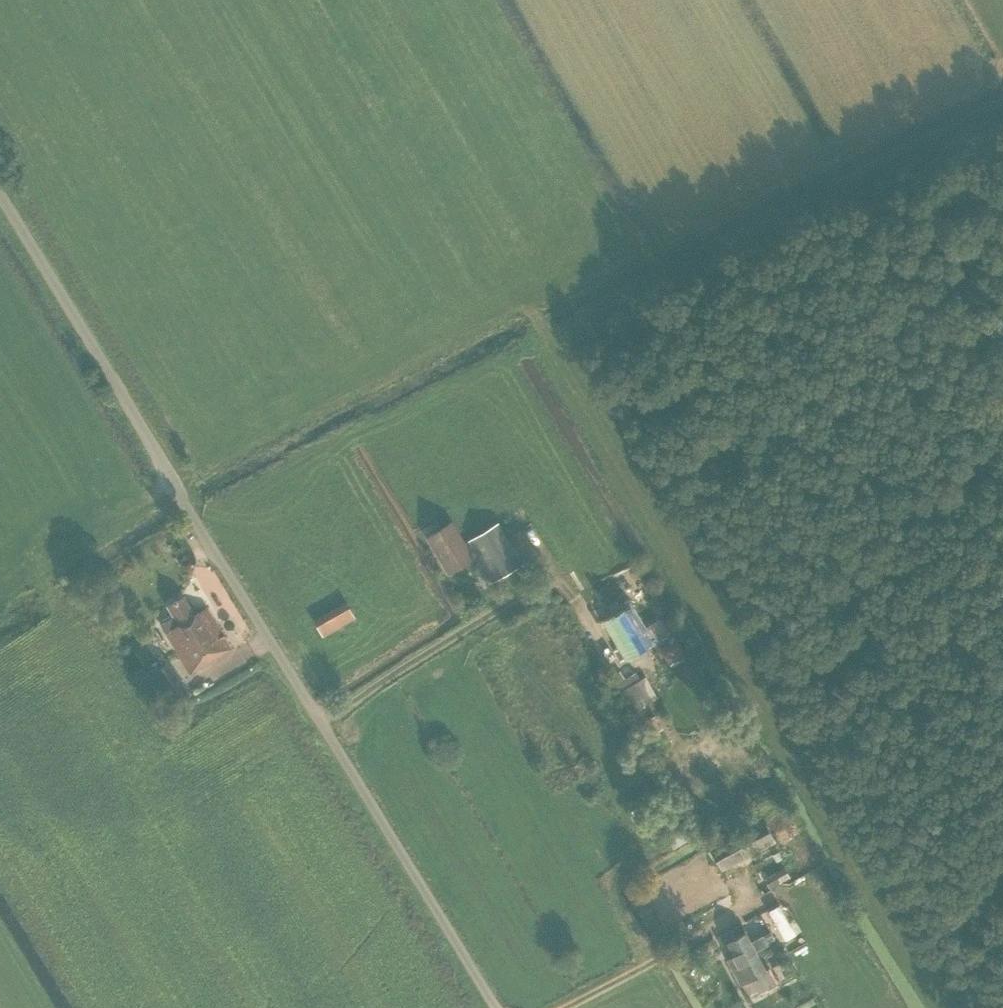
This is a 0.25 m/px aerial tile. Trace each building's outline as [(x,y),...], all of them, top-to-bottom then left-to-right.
[(428,536),(450,572),(472,558),(451,522),(428,536)] [(469,539),(494,581),(521,565),(496,524),(469,539)] [(302,602),(323,636),(355,617),(346,602),(341,605),(329,586),(302,602)] [(166,621),(161,624),(190,673),(231,648),(206,607),(195,614),(184,596),(168,606),(174,616),(171,618),(169,615),(164,618),(166,621)] [(603,621),(627,660),(669,634),(660,619),(645,628),(631,604),(603,621)] [(671,665),(691,653),(681,637),(661,649),(671,665)] [(658,698),(647,677),(641,681),(631,663),(610,675),(631,713),(632,713),(647,738),(663,727),(649,703),(658,698)] [(775,841),(764,819),(709,849),(721,871),(775,841)] [(775,872),(765,877),(770,886),(780,881),(775,872)] [(727,961),(739,984),(766,970),(755,950),(767,944),(763,937),(751,942),(747,934),(729,943),(736,957),(727,961)] [(776,971),(780,980),(791,975),(787,966),(776,971)]
